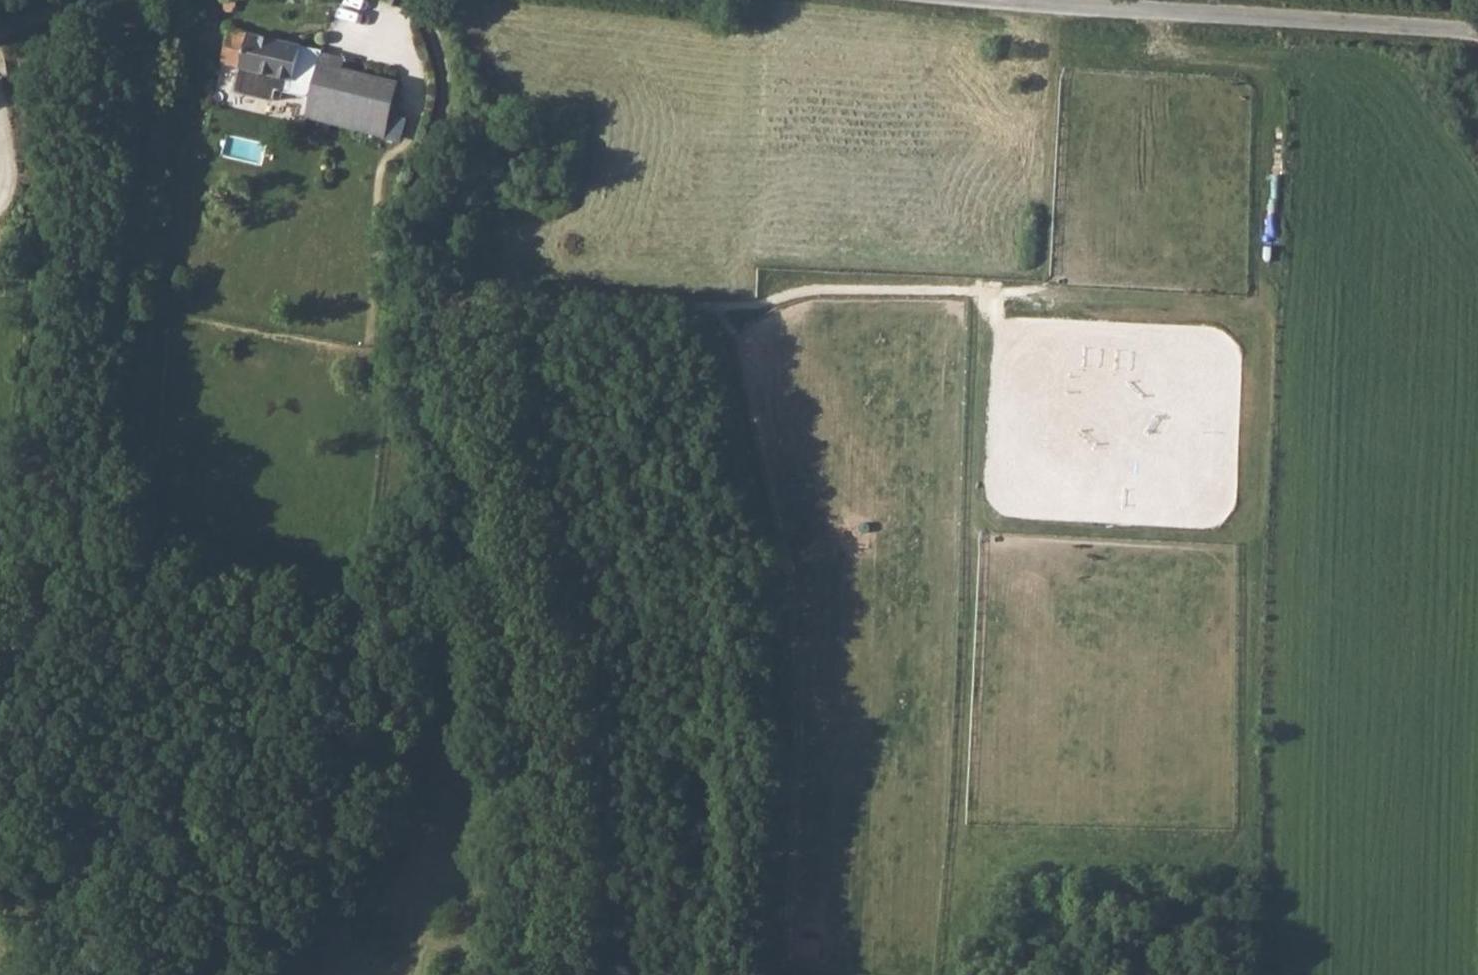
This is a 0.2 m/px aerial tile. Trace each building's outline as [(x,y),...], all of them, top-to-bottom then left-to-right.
[(357,10),(386,18),(390,0),(359,0),(357,10)] [(311,101),(321,64),(324,49),(226,24),(215,64),(223,66),(240,70),(234,95),(272,105),(275,93),(311,101)] [(391,125),(310,106),(306,118),(388,139),(391,125)]
